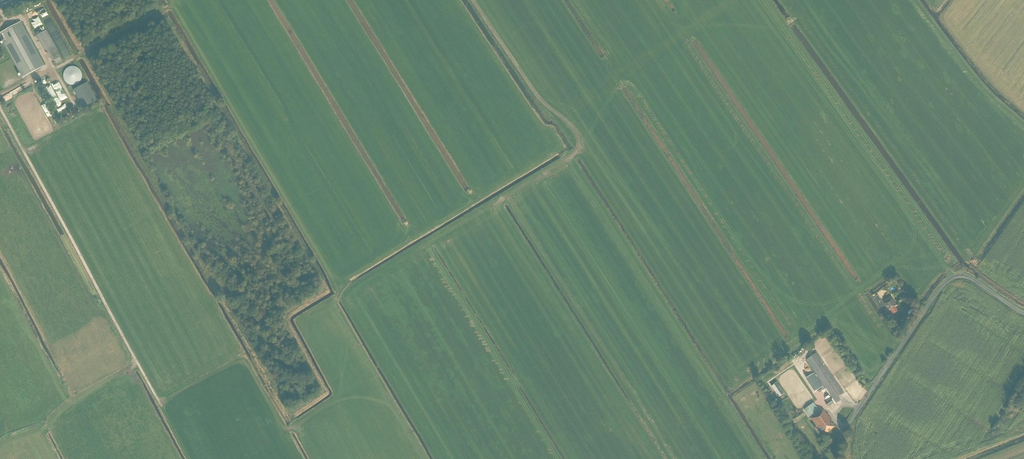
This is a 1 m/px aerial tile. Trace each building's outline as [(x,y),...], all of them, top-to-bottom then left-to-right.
[(43,5),(28,13),(30,19),(46,11),(43,5)] [(45,66),(21,22),(0,33),(0,42),(2,41),(23,78),(45,66)] [(53,61),(56,60),(58,63),(63,60),(61,57),(54,45),(55,45),(46,30),(37,35),(45,50),(47,49),(53,61)] [(66,69),(65,70),(65,71),(64,72),(64,73),(63,74),(63,75),(63,77),(63,78),(64,79),(64,81),(65,82),(66,83),(67,84),(69,85),(70,85),(72,85),(73,85),(74,85),(75,85),(77,84),(78,84),(79,83),(80,82),(80,81),(81,80),(81,79),(81,78),(82,77),(82,76),(82,75),(81,73),(81,72),(80,71),(80,70),(79,69),(78,69),(77,68),(76,68),(76,67),(75,67),(74,67),(73,67),(72,67),(71,67),(70,67),(69,67),(68,68),(67,68),(66,69)] [(97,101),(87,82),(73,90),(84,108),(97,101)] [(878,295),(875,298),(885,313),(888,311),(890,310),(893,314),(898,311),(895,306),(897,305),(892,298),(884,304),(878,295)] [(838,397),(844,393),(817,353),(807,359),(836,403),(841,400),(838,397)] [(823,386),(814,373),(806,379),(815,391),(823,386)] [(828,407),(834,403),(831,399),(825,403),(828,407)] [(809,416),(819,409),(814,402),(804,409),(809,416)] [(824,435),(835,426),(831,421),(832,421),(824,410),(820,412),(811,418),(824,435)]
